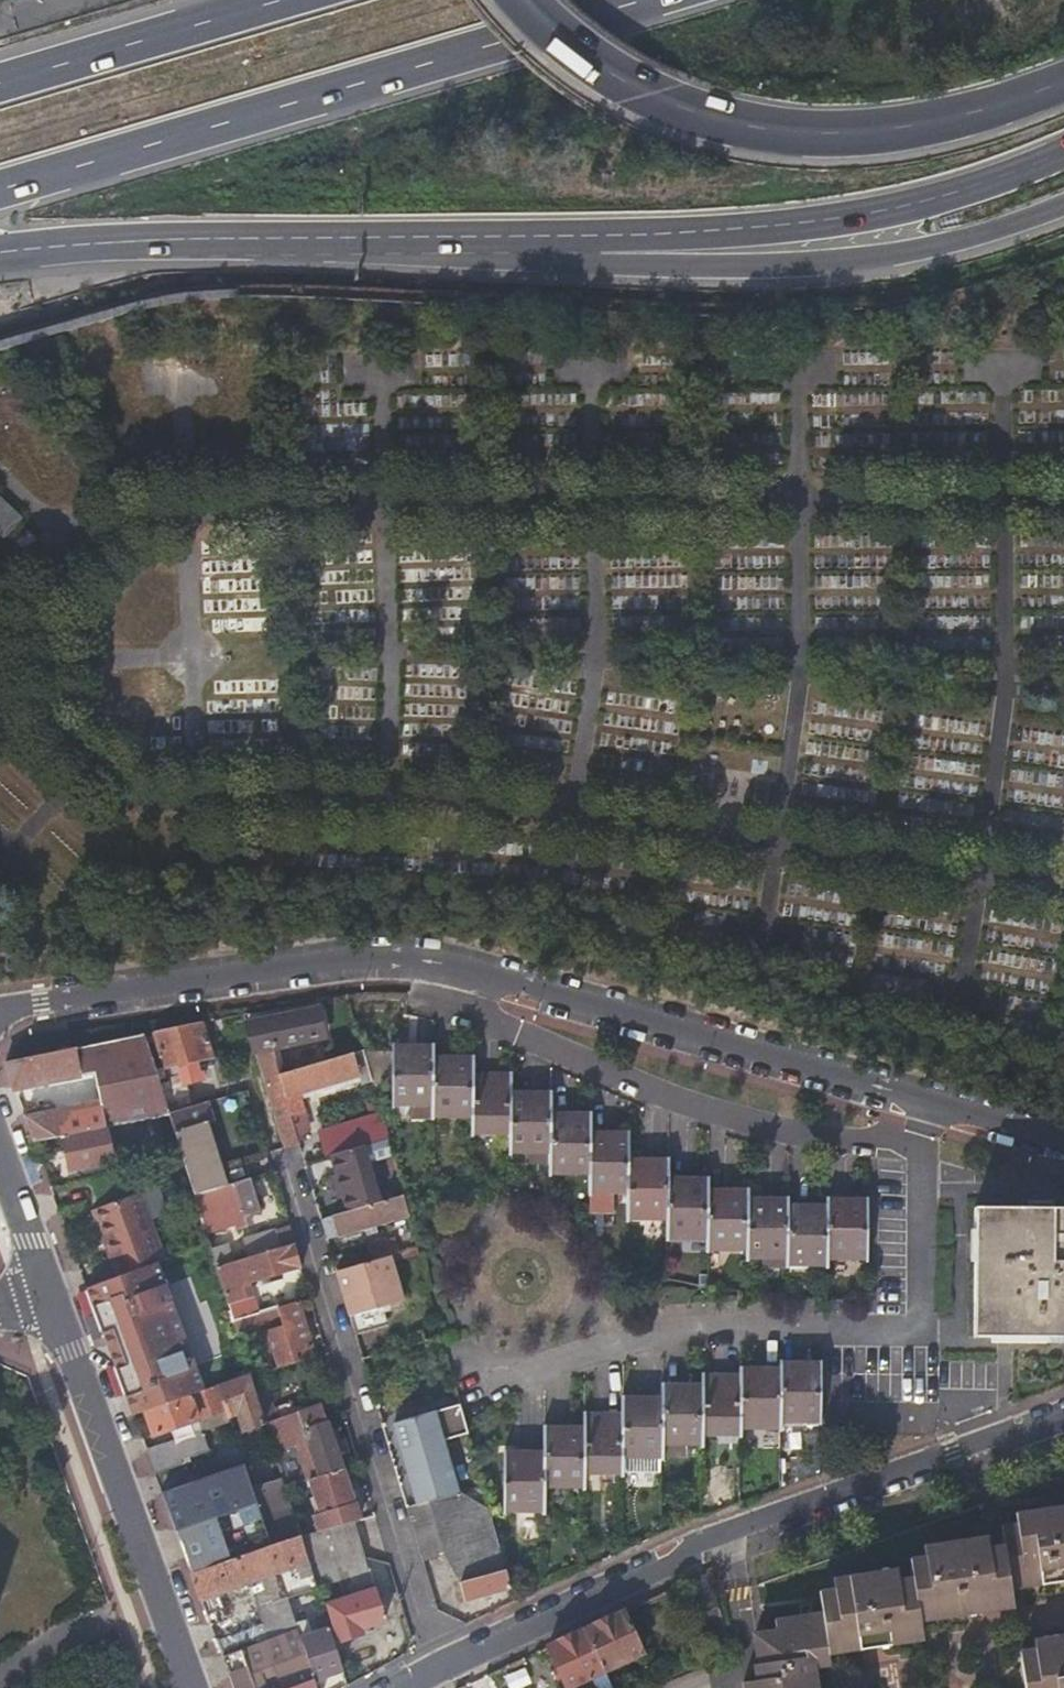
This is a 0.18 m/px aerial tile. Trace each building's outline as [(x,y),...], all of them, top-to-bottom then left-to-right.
[(4,541),(23,521),(0,498),(0,537),(4,541)] [(321,1005),(247,1021),(264,1081),(288,1074),(282,1049),(329,1038),(321,1005)] [(213,1058),(203,1022),(155,1032),(168,1068),(179,1066),(183,1078),(183,1079),(189,1077),(200,1074),(197,1062),(213,1058)] [(160,1084),(145,1034),(7,1063),(17,1090),(99,1072),(104,1101),(27,1118),(36,1143),(64,1137),(105,1127),(106,1131),(152,1119),(170,1115),(169,1113),(165,1102),(160,1084)] [(511,1072),(510,1078),(495,1078),(495,1074),(481,1074),(480,1072),(477,1072),(477,1055),(473,1055),(472,1060),(452,1059),(453,1057),(442,1057),(442,1054),(438,1054),(438,1046),(433,1046),(433,1048),(415,1049),(415,1052),(397,1052),(397,1046),(393,1046),(393,1110),(399,1110),(400,1109),(413,1108),(413,1119),(440,1119),(440,1116),(472,1116),(472,1119),(475,1119),(475,1136),(480,1136),(480,1133),(510,1133),(510,1136),(514,1136),(515,1166),(520,1166),(521,1163),(535,1163),(535,1175),(559,1176),(559,1174),(589,1173),(589,1176),(593,1176),(593,1195),(597,1195),(597,1192),(629,1193),(629,1196),(633,1196),(631,1221),(636,1222),(636,1219),(665,1219),(664,1223),(669,1223),(669,1241),(674,1241),(674,1238),(704,1238),(705,1242),(708,1242),(708,1254),(712,1254),(713,1251),(741,1251),(741,1254),(746,1254),(746,1263),(751,1263),(751,1260),(767,1260),(767,1269),(793,1269),(793,1264),(826,1265),(826,1268),(830,1269),(830,1265),(834,1265),(834,1260),(864,1260),(864,1264),(870,1264),(871,1199),(867,1199),(867,1205),(845,1204),(844,1201),(833,1202),(833,1198),(829,1198),(829,1202),(827,1202),(827,1209),(804,1210),(804,1206),(792,1206),(792,1203),(776,1203),(775,1206),(751,1205),(751,1197),(748,1197),(747,1190),(744,1191),(744,1195),(722,1196),(722,1192),(709,1192),(710,1177),(707,1177),(706,1182),(685,1181),(685,1179),(671,1178),(671,1158),(668,1158),(668,1161),(656,1161),(656,1163),(636,1163),(636,1157),(633,1156),(634,1132),(629,1131),(629,1137),(609,1136),(609,1133),(597,1133),(597,1131),(594,1131),(593,1113),(589,1112),(588,1118),(571,1118),(571,1116),(559,1115),(559,1112),(555,1112),(556,1101),(552,1101),(551,1103),(540,1103),(540,1107),(519,1106),(519,1101),(515,1101),(516,1072),(511,1072)] [(374,1081),(366,1049),(288,1074),(264,1081),(285,1150),(293,1148),(301,1146),(293,1115),(307,1111),(301,1093),(360,1075),(363,1083),(374,1081)] [(198,1105),(189,1077),(183,1079),(183,1078),(160,1084),(165,1102),(169,1113),(198,1105)] [(378,1093),(375,1085),(368,1088),(370,1095),(378,1093)] [(327,1131),(333,1154),(367,1145),(390,1138),(379,1099),(369,1102),(372,1118),(327,1131)] [(207,1102),(198,1105),(169,1113),(170,1115),(182,1154),(193,1190),(195,1196),(228,1185),(208,1123),(213,1121),(207,1102)] [(152,1119),(164,1159),(182,1154),(170,1115),(152,1119)] [(105,1127),(64,1137),(73,1172),(91,1169),(90,1166),(114,1160),(106,1131),(105,1127)] [(367,1145),(333,1154),(352,1210),(384,1200),(367,1145)] [(252,1178),(228,1185),(195,1196),(202,1217),(241,1204),(244,1216),(263,1210),(252,1178)] [(93,1211),(98,1226),(147,1208),(142,1194),(93,1211)] [(405,1222),(412,1220),(405,1194),(384,1200),(352,1210),(323,1218),(330,1239),(404,1218),(405,1222)] [(202,1217),(205,1229),(244,1216),(241,1204),(202,1217)] [(108,1240),(121,1276),(158,1262),(164,1260),(147,1208),(98,1226),(104,1242),(108,1240)] [(978,1209),(975,1339),(1063,1340),(1063,1212),(978,1209)] [(374,1259),(392,1253),(387,1238),(370,1243),(374,1259)] [(104,1242),(117,1278),(121,1276),(108,1240),(104,1242)] [(229,1303),(252,1296),(248,1283),(287,1271),(281,1249),(217,1267),(229,1303)] [(405,1299),(392,1253),(374,1259),(339,1269),(350,1308),(352,1314),(386,1305),(405,1299)] [(113,1355),(134,1415),(205,1390),(158,1262),(88,1289),(113,1355)] [(234,1320),(258,1313),(252,1296),(229,1303),(231,1310),(234,1320)] [(258,1313),(234,1320),(240,1338),(271,1329),(282,1366),(295,1362),(293,1354),(315,1348),(301,1300),(258,1313)] [(391,1324),(386,1305),(352,1314),(358,1333),(391,1324)] [(315,1348),(293,1354),(295,1362),(317,1355),(315,1348)] [(580,1422),(579,1428),(560,1428),(560,1424),(551,1424),(551,1421),(545,1421),(544,1444),(541,1444),(540,1448),(526,1448),(526,1451),(507,1451),(507,1446),(502,1446),(503,1511),(509,1511),(509,1509),(539,1509),(539,1512),(544,1512),(544,1489),(547,1489),(547,1486),(580,1486),(580,1488),(585,1488),(585,1466),(589,1466),(589,1463),(616,1463),(616,1465),(620,1466),(620,1459),(625,1459),(625,1454),(656,1455),(656,1458),(662,1458),(661,1455),(683,1455),(683,1443),(696,1443),(696,1447),(702,1447),(702,1437),(706,1437),(706,1433),(737,1433),(737,1436),(741,1436),(742,1428),(744,1428),(744,1425),(776,1425),(776,1429),(781,1429),(781,1423),(783,1423),(782,1419),(816,1420),(816,1422),(822,1423),(823,1359),(818,1359),(818,1363),(798,1363),(798,1360),(786,1360),(786,1358),(781,1357),(781,1365),(765,1365),(765,1369),(745,1369),(745,1364),(741,1364),(741,1369),(738,1369),(738,1371),(726,1371),(726,1375),(707,1375),(707,1369),(702,1369),(701,1380),(697,1380),(697,1386),(678,1386),(677,1383),(666,1384),(666,1381),(661,1381),(661,1391),(657,1391),(657,1395),(645,1395),(645,1399),(624,1398),(624,1392),(620,1392),(620,1401),(609,1401),(609,1405),(589,1405),(589,1399),(584,1399),(584,1422),(580,1422)] [(266,1423),(264,1418),(251,1375),(251,1374),(221,1384),(229,1410),(231,1417),(240,1413),(246,1429),(266,1423)] [(157,1435),(229,1410),(221,1384),(205,1390),(181,1399),(147,1411),(157,1435)] [(286,1485),(309,1478),(344,1467),(322,1399),(264,1418),(266,1423),(286,1485)] [(384,1423),(408,1501),(409,1505),(419,1501),(430,1498),(462,1489),(446,1433),(469,1427),(462,1400),(384,1423)] [(155,1472),(157,1476),(185,1466),(183,1461),(212,1450),(204,1429),(147,1449),(155,1472)] [(175,1526),(184,1550),(265,1522),(264,1519),(246,1464),(163,1493),(175,1526)] [(319,1530),(353,1519),(358,1517),(344,1467),(309,1478),(319,1510),(314,1512),(319,1530)] [(449,1558),(463,1579),(508,1567),(484,1482),(430,1498),(445,1547),(449,1558)] [(419,1501),(409,1505),(424,1554),(445,1547),(430,1498),(419,1501)] [(815,1686),(818,1679),(817,1668),(831,1666),(829,1651),(839,1650),(839,1654),(854,1652),(853,1648),(860,1648),(861,1651),(893,1647),(893,1643),(900,1642),(901,1645),(914,1644),(914,1640),(924,1638),(921,1619),(930,1618),(930,1621),(944,1619),(944,1615),(951,1615),(952,1618),(984,1614),(984,1610),(991,1609),(991,1613),(1005,1611),(1005,1607),(1014,1605),(1012,1586),(1021,1585),(1022,1587),(1037,1586),(1037,1582),(1043,1582),(1044,1585),(1063,1582),(1063,1505),(1018,1512),(1020,1532),(1004,1534),(1006,1544),(1007,1552),(991,1554),(990,1546),(989,1535),(985,1535),(926,1544),(929,1565),(914,1567),(915,1578),(916,1587),(901,1588),(900,1580),(898,1569),(835,1578),(837,1597),(823,1600),(824,1612),(777,1619),(778,1629),(757,1632),(758,1643),(755,1643),(757,1657),(760,1657),(762,1663),(755,1665),(757,1681),(745,1682),(745,1687),(815,1687),(815,1686)] [(272,1544),(301,1534),(293,1509),(264,1519),(265,1522),(272,1544)] [(309,1561),(317,1586),(338,1579),(345,1597),(329,1602),(340,1640),(363,1633),(361,1627),(385,1619),(353,1519),(319,1530),(301,1536),(309,1561)] [(184,1550),(192,1571),(272,1544),(265,1522),(184,1550)] [(290,1597),(318,1588),(317,1586),(309,1561),(301,1536),(301,1534),(272,1544),(192,1571),(204,1605),(213,1628),(223,1656),(299,1629),(289,1598),(239,1616),(231,1590),(281,1571),(290,1597)] [(1006,1544),(990,1546),(991,1554),(1007,1552),(1006,1544)] [(469,1599),(513,1586),(508,1567),(463,1579),(469,1599)] [(915,1578),(900,1580),(901,1588),(916,1587),(915,1578)] [(643,1653),(625,1612),(587,1629),(606,1670),(643,1653)] [(303,1641),(299,1629),(223,1656),(230,1674),(249,1668),(257,1687),(289,1687),(315,1679),(303,1641)] [(606,1670),(587,1629),(549,1647),(568,1687),(606,1670)] [(345,1671),(332,1631),(303,1641),(315,1679),(316,1683),(345,1671)] [(1035,1641),(1037,1650),(1038,1659),(1022,1661),(1026,1687),(1063,1687),(1063,1637),(1035,1641)] [(1038,1659),(1037,1650),(1021,1652),(1022,1661),(1038,1659)] [(249,1668),(230,1674),(234,1686),(235,1687),(257,1687),(249,1668)] [(315,1679),(289,1687),(318,1687),(316,1683),(315,1679)]
